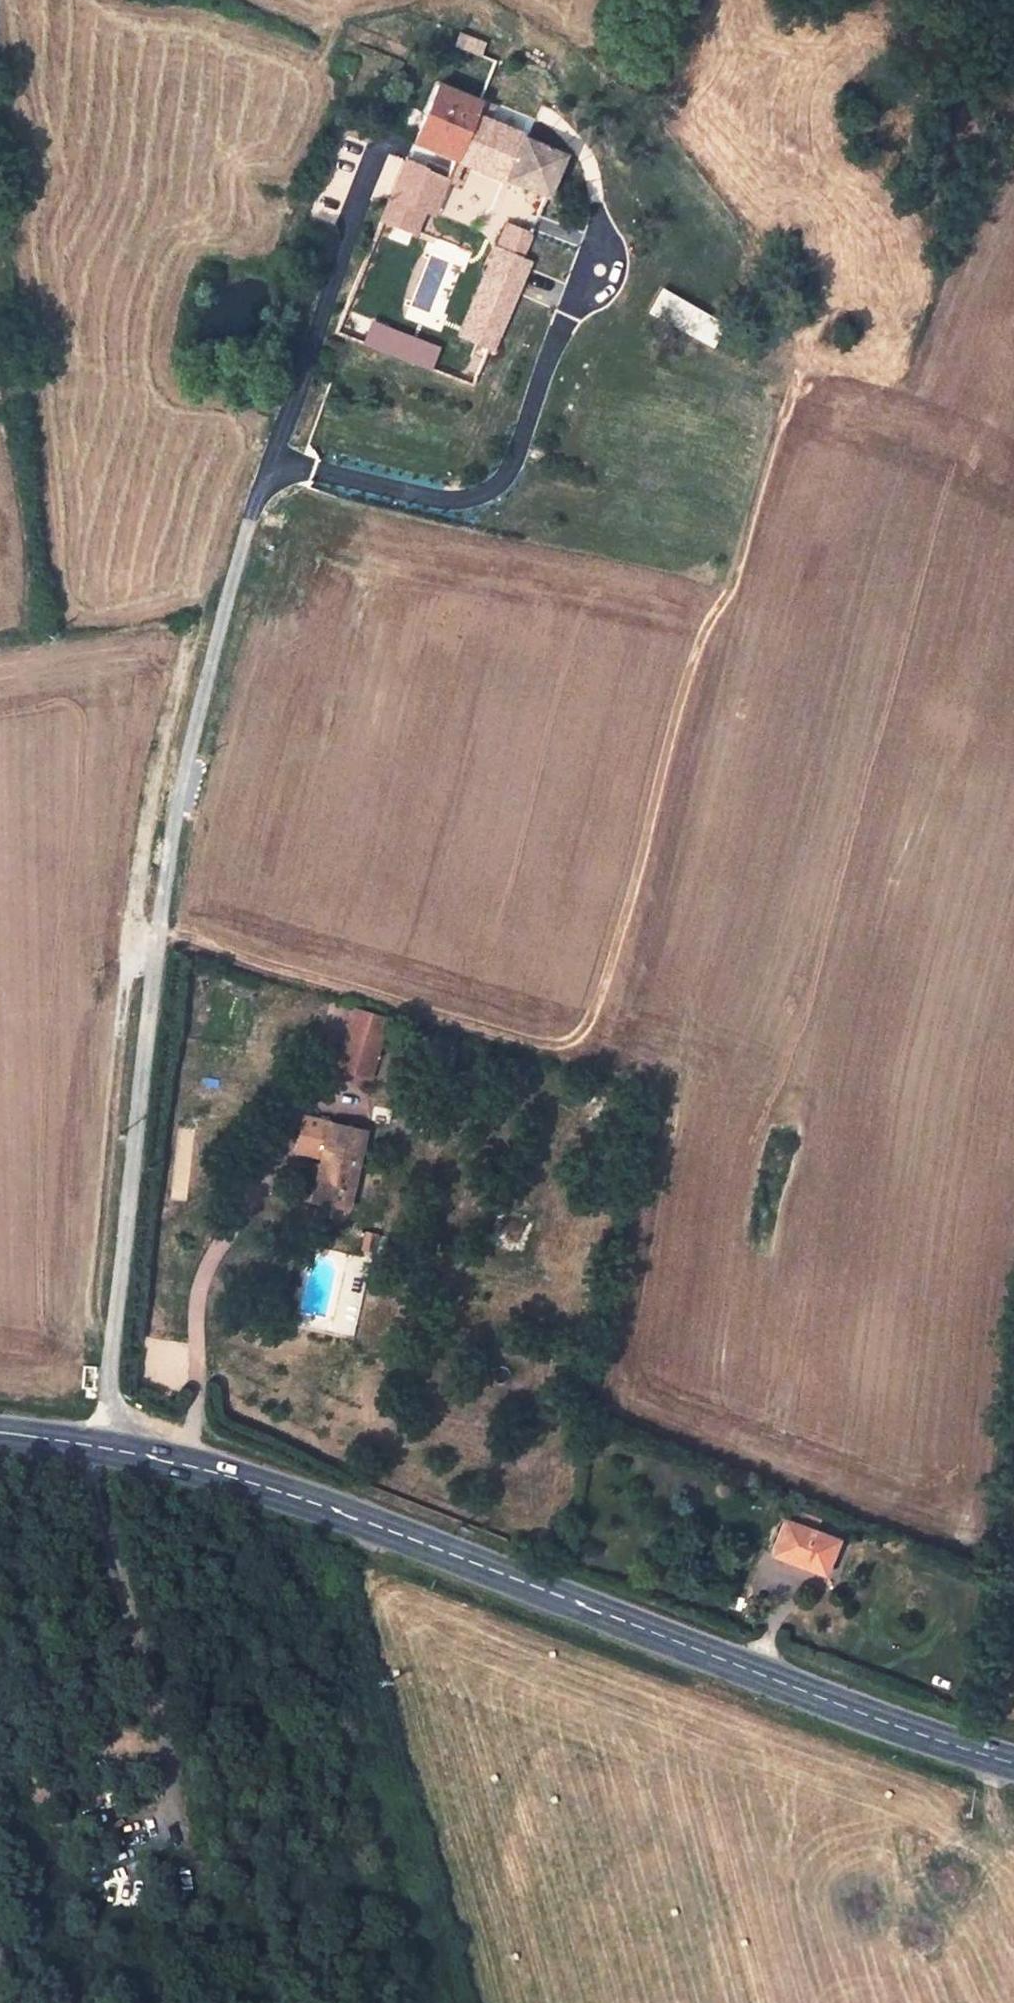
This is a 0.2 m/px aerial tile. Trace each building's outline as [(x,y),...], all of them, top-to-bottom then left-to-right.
[(488,46),(461,35),(456,48),(484,59),(488,46)] [(415,143),(543,199),(560,158),(467,118),(474,105),(438,87),(415,143)] [(404,168),(383,220),(407,230),(417,205),(432,212),(444,186),(404,168)] [(515,262),(521,250),(526,237),(496,225),(439,353),(384,331),(377,347),(467,381),(487,332),(515,262)] [(461,252),(442,244),(435,261),(454,270),(461,252)] [(521,250),(515,262),(527,267),(533,255),(521,250)] [(355,1004),(334,1067),(371,1079),(392,1016),(355,1004)] [(302,1194),(334,1203),(343,1206),(364,1134),(305,1117),(296,1149),(305,1152),(304,1159),(298,1157),(289,1190),(302,1194)] [(516,1213),(498,1208),(489,1243),(506,1248),(516,1213)] [(822,1571),(834,1540),(781,1520),(769,1552),(822,1571)]
